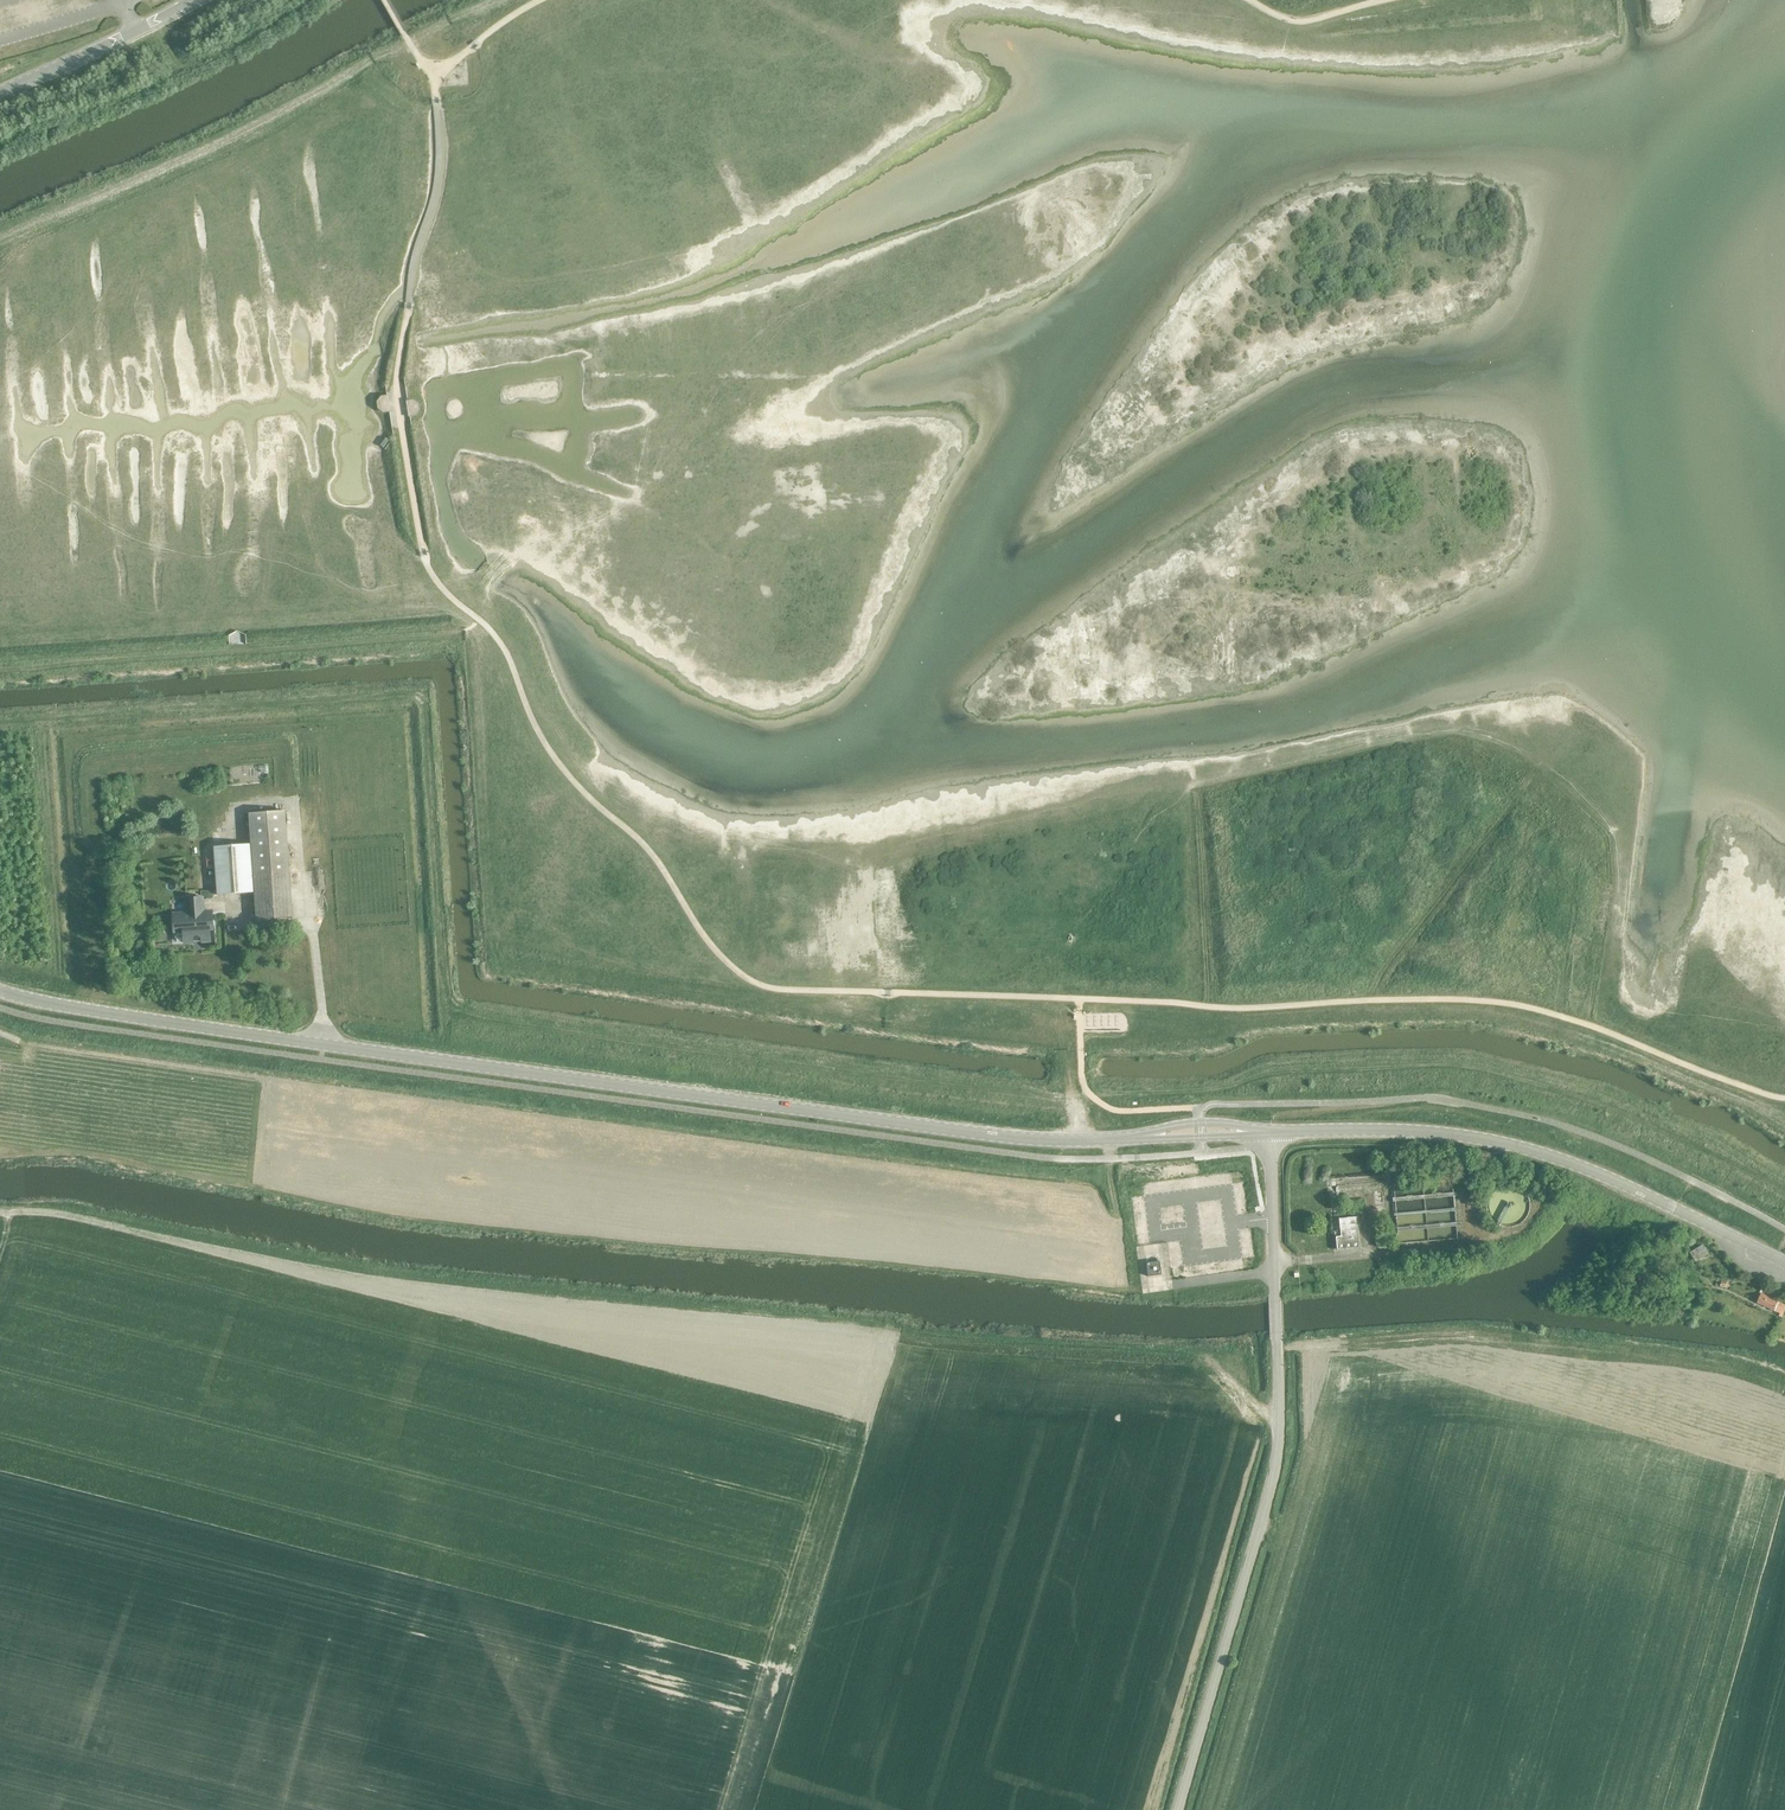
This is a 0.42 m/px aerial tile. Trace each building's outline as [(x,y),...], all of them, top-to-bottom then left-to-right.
[(380,396),(376,402),(377,409),(383,413),(389,413),(391,412),(388,395),(386,395),(380,396)] [(406,401),(405,401),(408,417),(409,417),(415,416),(419,410),(418,404),(412,400),(406,401)] [(250,845),(213,848),(216,896),(254,894),(256,922),(291,919),(283,811),(248,814),(250,845)] [(212,930),(211,912),(201,913),(200,899),(185,900),(186,914),(171,916),(173,933),(182,933),(183,944),(192,943),(192,941),(194,938),(197,938),(200,940),(200,943),(209,942),(209,930),(212,930)] [(1335,1249),(1357,1247),(1354,1217),(1337,1219),(1338,1236),(1334,1236),(1335,1249)] [(1693,1261),(1706,1253),(1701,1245),(1688,1253),(1693,1261)] [(1159,1263),(1145,1265),(1147,1277),(1160,1275),(1159,1263)] [(1784,1306),(1784,1305),(1760,1294),(1756,1303),(1779,1313),(1777,1316),(1780,1317),(1784,1306)]
